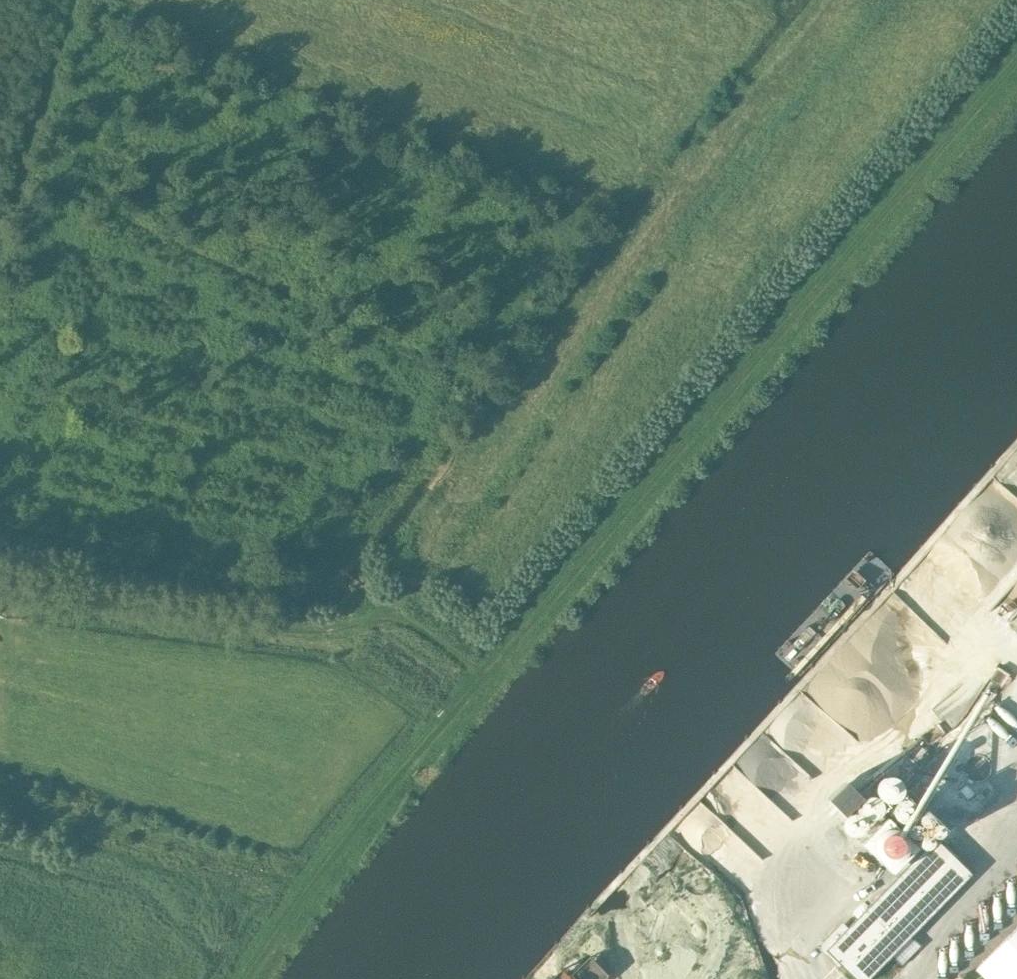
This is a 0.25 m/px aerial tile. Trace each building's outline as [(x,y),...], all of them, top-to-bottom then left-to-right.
[(853,777),(833,795),(852,816),(871,798),(853,777)] [(832,932),(824,941),(828,948),(826,950),(856,978),(868,978),(971,874),(935,839),(839,936),(832,932)] [(975,970),(985,978),(1016,978),(1016,928),(975,970)]
